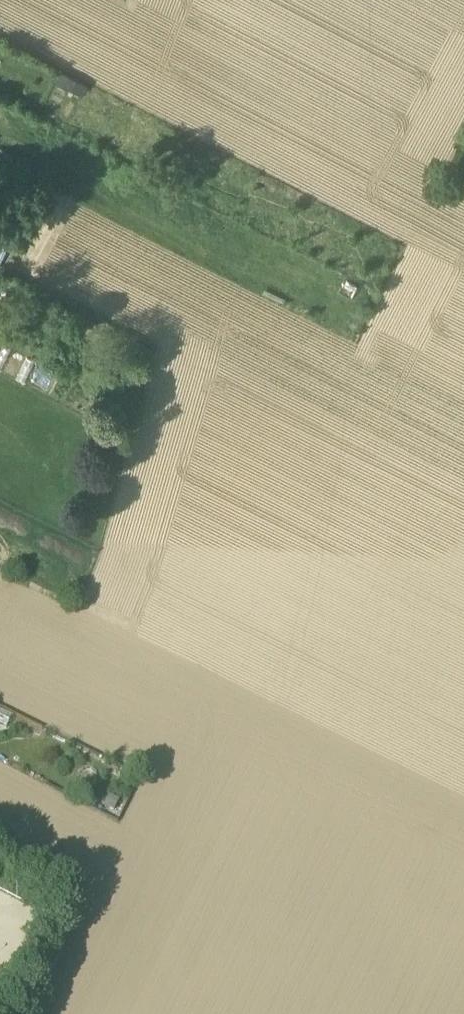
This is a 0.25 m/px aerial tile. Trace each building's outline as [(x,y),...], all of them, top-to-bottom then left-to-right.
[(76,79),(71,89),(83,95),(88,85),(76,79)] [(105,805),(114,809),(119,799),(110,795),(105,805)]
